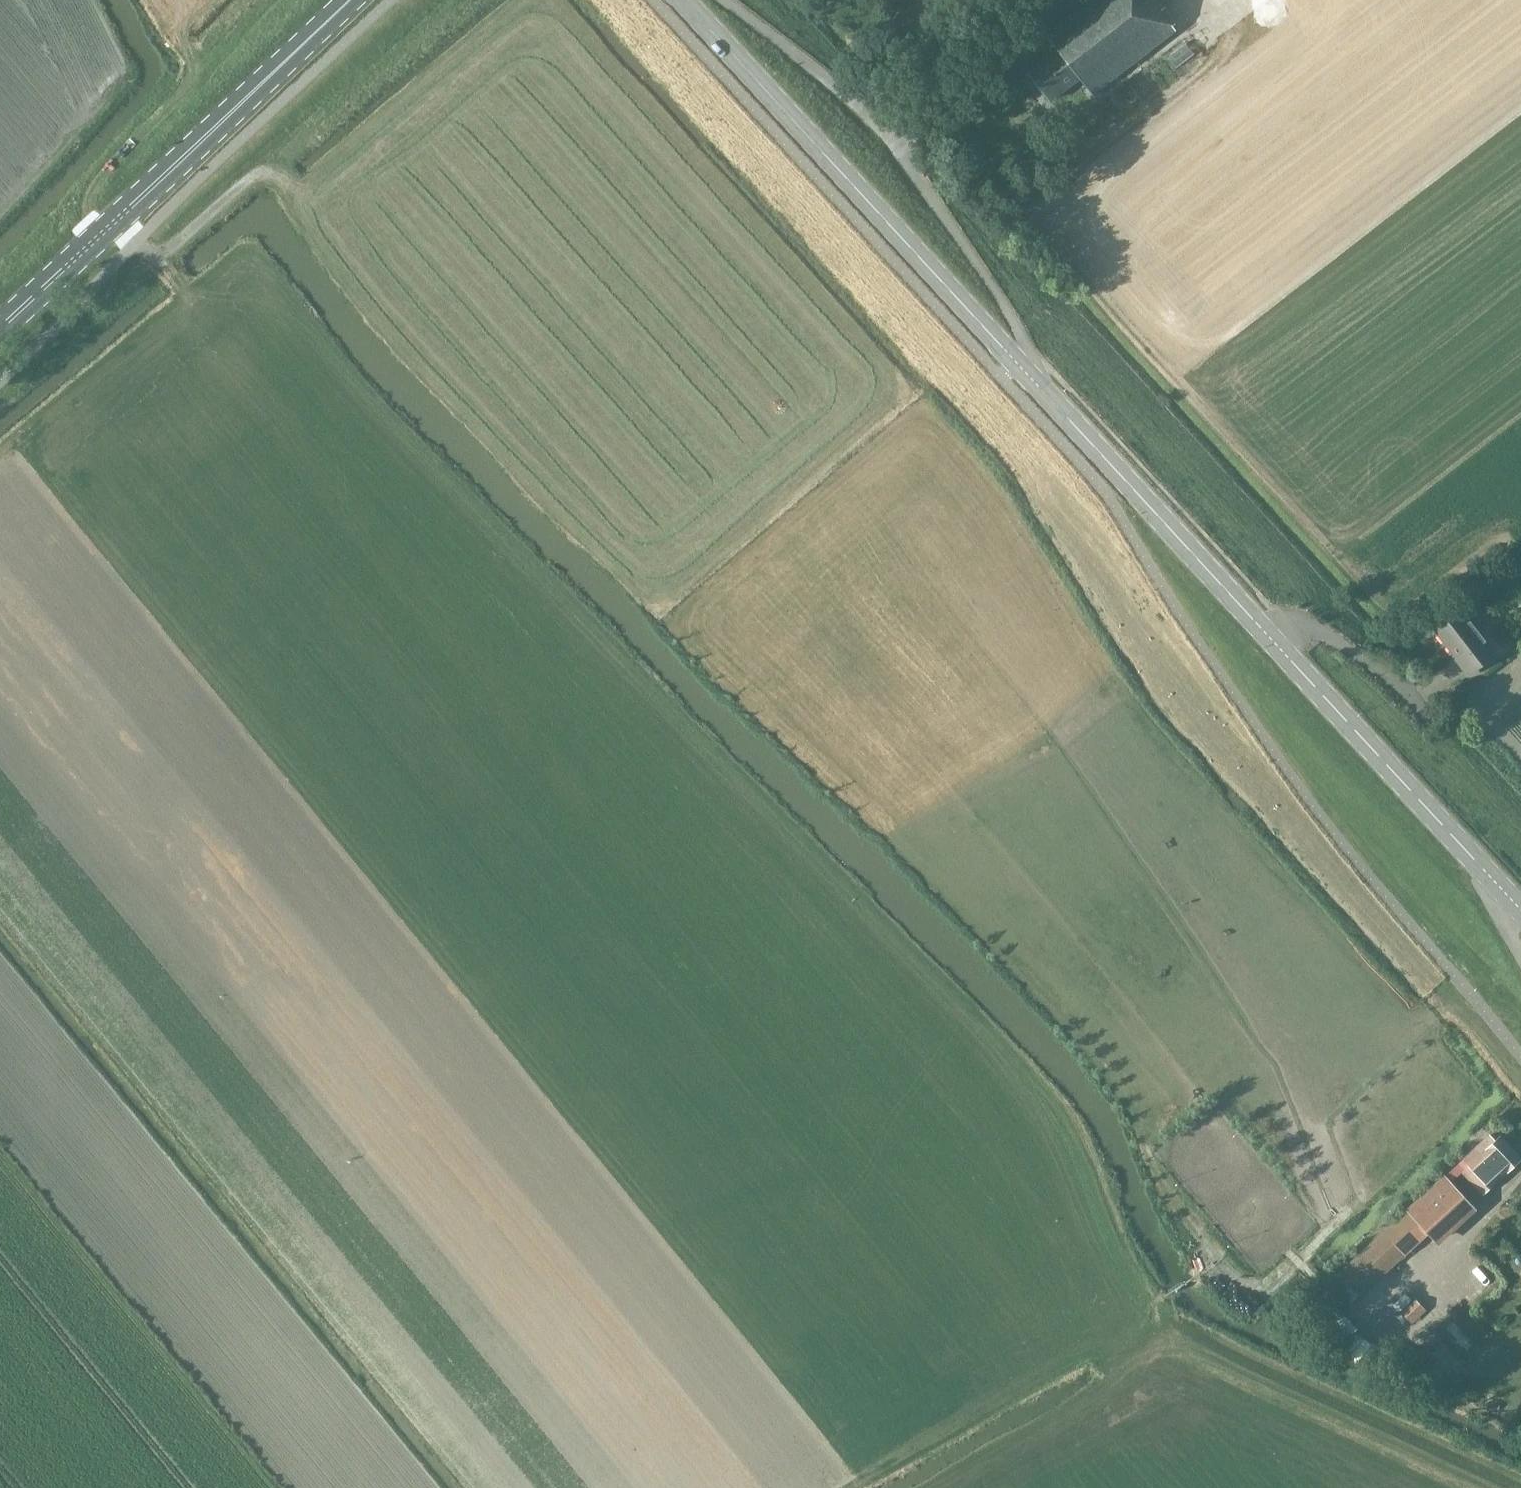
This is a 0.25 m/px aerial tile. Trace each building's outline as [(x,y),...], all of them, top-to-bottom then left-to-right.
[(1177,30),(1162,9),(1165,7),(1160,0),(1087,0),(1045,32),(1058,49),(1029,72),(1051,100),(1079,78),(1093,95),(1177,30)] [(1178,32),(1157,47),(1174,70),(1195,55),(1178,32)] [(1470,673),(1502,648),(1474,611),(1468,617),(1462,608),(1435,629),(1470,673)] [(1490,1191),(1520,1161),(1520,1158),(1501,1137),(1496,1143),(1490,1137),(1464,1162),(1469,1168),(1468,1168),(1490,1191)] [(1477,1211),(1445,1175),(1409,1210),(1408,1209),(1330,1281),(1344,1296),(1352,1289),(1361,1298),(1406,1256),(1396,1244),(1418,1223),(1440,1247),(1477,1211)] [(1401,1312),(1413,1325),(1427,1312),(1416,1299),(1401,1312)] [(1340,1324),(1328,1334),(1342,1348),(1353,1337),(1340,1324)]
